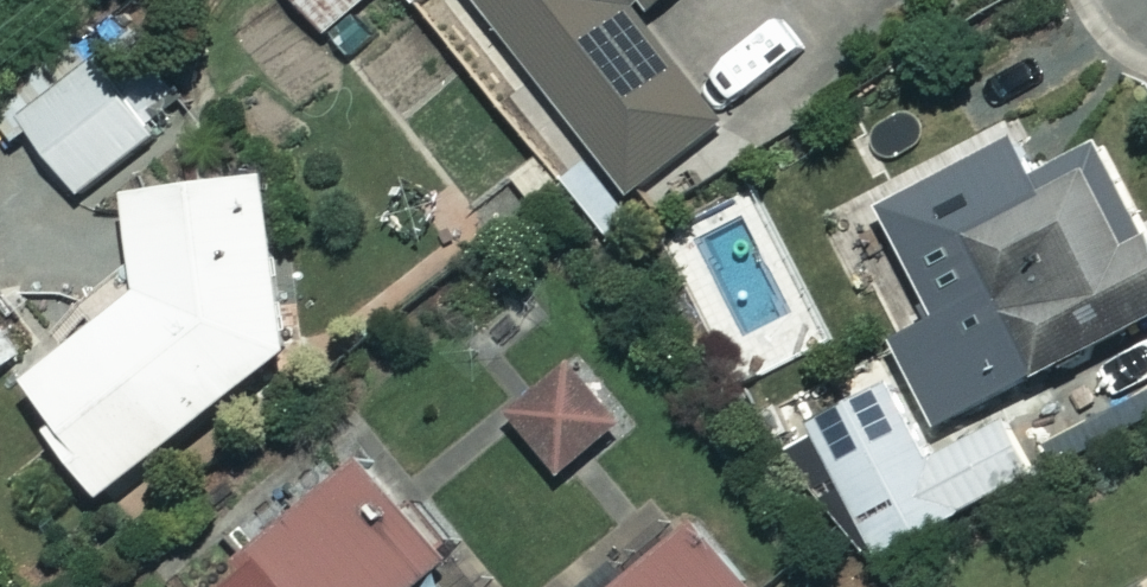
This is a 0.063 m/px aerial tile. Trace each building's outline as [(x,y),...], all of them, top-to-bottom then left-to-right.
[(356,0),(300,0),(323,28),(356,0)] [(633,190),(724,117),(633,3),(637,0),(482,0),(633,190)] [(0,100),(0,115),(18,140),(34,128),(80,189),(175,119),(103,23),(0,100)] [(1091,116),(897,211),(967,342),(913,371),(943,427),(1094,347),(1115,387),(1146,370),(1146,222),(1091,116)] [(101,487),(298,321),(271,155),(129,179),(145,276),(16,385),(101,487)] [(0,315),(0,368),(26,346),(0,315)] [(573,356),(505,408),(555,474),(623,423),(573,356)] [(1011,406),(922,455),(877,373),(805,413),(881,550),(1041,461),(1011,406)] [(362,446),(199,586),(410,586),(453,550),(362,446)] [(693,500),(592,586),(768,586),(693,500)]
